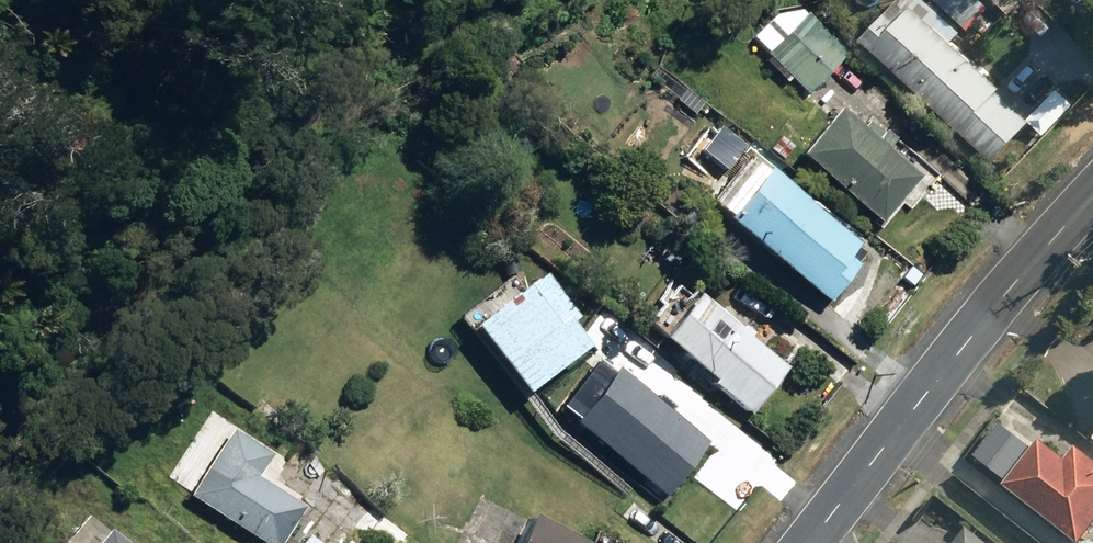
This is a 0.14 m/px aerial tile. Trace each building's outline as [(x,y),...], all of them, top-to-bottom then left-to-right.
[(875,42),(999,164),(1038,124),(1006,92),(1009,89),(926,7),(924,9),(915,0),(875,42)] [(771,55),(810,95),(850,56),(811,16),(771,55)] [(805,157),(886,224),(924,179),(890,151),(897,142),(871,120),(864,129),(843,112),(805,157)] [(730,221),(834,305),(864,267),(861,265),(868,255),(861,249),(863,246),(771,171),(730,221)] [(716,385),(755,415),(791,371),(752,340),(756,336),(746,328),(743,332),(701,298),(667,341),(718,382),(716,385)] [(517,380),(561,414),(593,372),(550,338),(538,353),(523,342),(503,367),(518,378),(517,380)] [(786,363),(795,370),(807,354),(798,347),(786,363)] [(627,465),(669,498),(711,444),(619,371),(576,425),(612,454),(605,462),(620,474),(627,465)] [(267,542),(281,542),(306,505),(261,475),(275,453),(236,427),(192,493),(267,542)] [(1073,542),(1083,542),(1092,529),(1092,465),(1074,450),(1064,463),(1037,442),(1001,489),(1073,542)] [(536,512),(519,542),(597,542),(536,512)] [(112,527),(109,530),(88,513),(64,542),(131,542),(112,527)] [(962,533),(954,542),(976,542),(962,533)] [(310,534),(303,542),(322,542),(310,534)]
